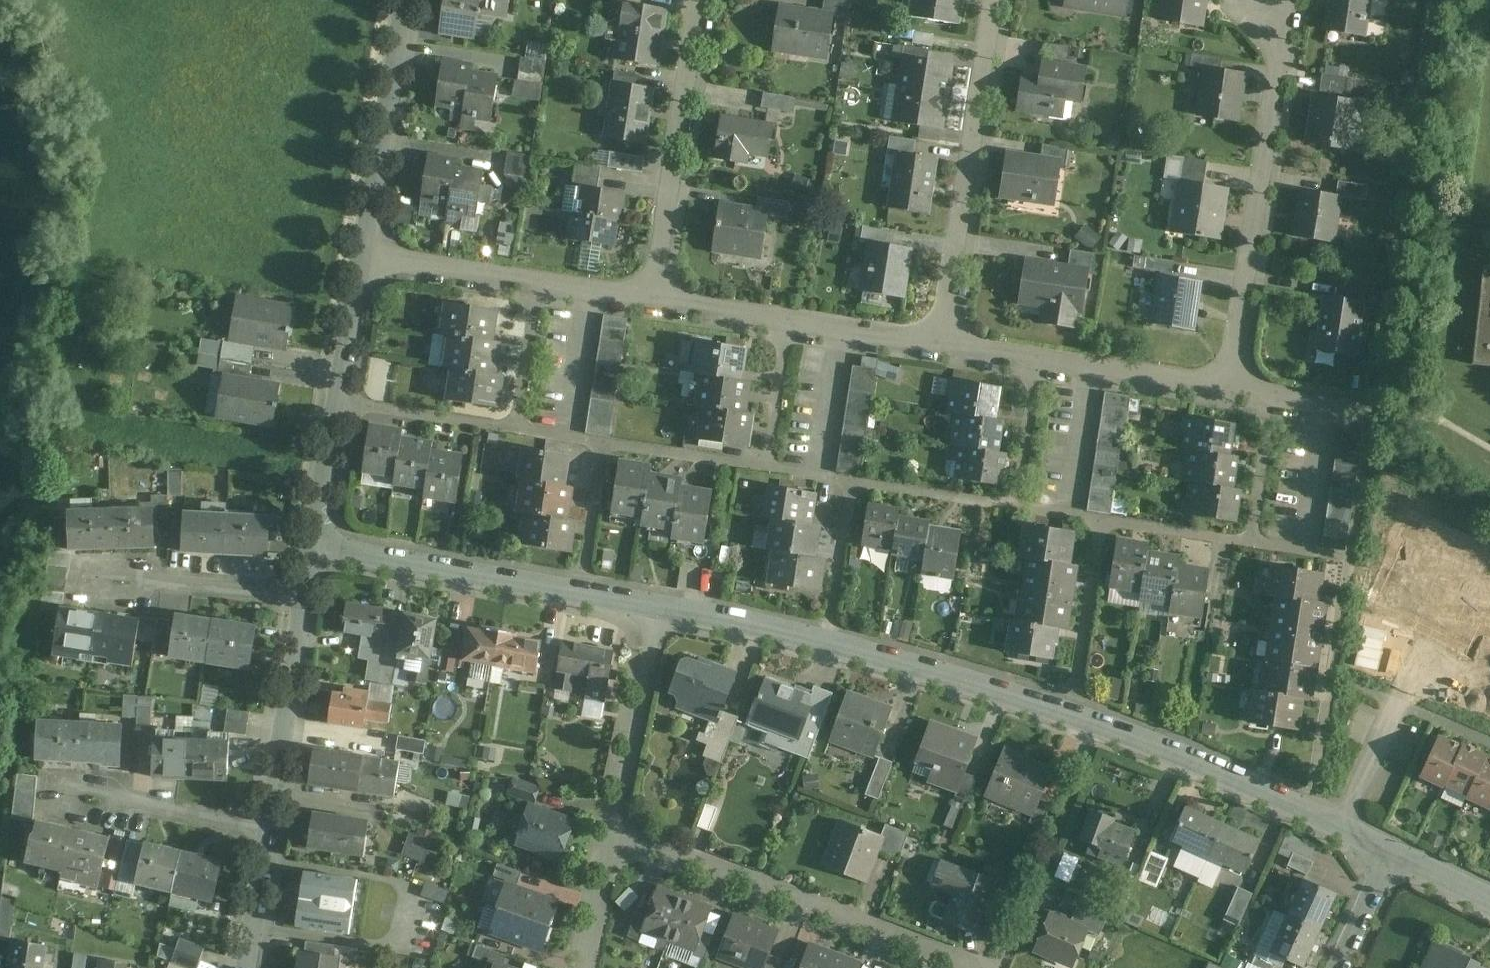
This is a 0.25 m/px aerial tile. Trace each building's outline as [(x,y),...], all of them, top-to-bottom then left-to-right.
[(439,33),(475,38),(478,17),(482,18),(483,12),(508,16),(511,0),(444,0),(439,33)] [(845,0),(824,0),(822,12),(832,14),(832,15),(848,17),(850,1),(845,0)] [(910,16),(958,23),(962,0),(913,0),(910,16)] [(1073,1),(1076,7),(1127,15),(1129,0),(1073,0),(1073,1)] [(1160,19),(1202,25),(1206,0),(1163,0),(1160,19)] [(1326,29),(1363,35),(1369,0),(1331,0),(1326,29)] [(641,6),(624,3),(615,58),(657,65),(665,10),(641,6)] [(822,12),(781,6),(775,44),(795,47),(794,53),(825,57),(832,15),(832,14),(822,12)] [(1071,47),(1046,43),(1044,56),(1069,59),(1071,47)] [(929,49),(904,46),(901,59),(904,59),(904,58),(927,61),(929,49)] [(1222,58),(1192,54),(1190,67),(1206,69),(1206,68),(1220,70),(1222,58)] [(546,61),(522,57),(518,81),(543,84),(546,61)] [(927,61),(904,58),(904,59),(900,85),(889,83),(884,119),(894,120),(894,121),(920,125),(942,128),(951,65),(927,61)] [(471,65),(443,61),(436,103),(452,106),(450,118),(462,120),(461,127),(471,65)] [(1086,67),(1047,61),(1042,64),(1042,69),(1044,72),(1042,81),(1040,81),(1040,79),(1028,77),(1023,81),(1019,106),(1023,111),(1036,113),(1036,107),(1050,109),(1049,113),(1053,113),(1054,110),(1065,111),(1066,100),(1081,102),(1086,67)] [(497,76),(470,72),(471,65),(461,127),(474,129),(476,118),(490,120),(497,76)] [(1220,70),(1206,68),(1206,69),(1199,116),(1237,122),(1240,102),(1238,102),(1243,74),(1220,70)] [(641,75),(615,71),(613,83),(639,87),(641,75)] [(639,87),(613,83),(605,136),(644,142),(652,89),(639,87)] [(790,97),(763,93),(761,108),(788,112),(790,97)] [(1337,99),(1332,102),(1331,110),(1317,108),(1316,120),(1310,120),(1307,139),(1326,142),(1326,146),(1336,147),(1338,136),(1352,138),(1354,122),(1358,123),(1361,108),(1343,105),(1343,104),(1340,100),(1337,99)] [(774,125),(722,117),(715,158),(738,162),(739,152),(769,157),(774,125)] [(942,128),(920,125),(919,138),(940,141),(942,128)] [(916,141),(890,137),(888,151),(897,153),(913,155),(916,141)] [(1069,148),(1044,144),(1041,158),(1062,161),(1061,168),(1066,169),(1069,148)] [(532,156),(508,152),(506,164),(530,167),(532,156)] [(913,155),(897,153),(889,207),(929,213),(937,159),(913,155)] [(1041,158),(1011,153),(1005,195),(1037,200),(1037,196),(1050,198),(1053,182),(1058,183),(1061,168),(1062,161),(1041,158)] [(456,160),(428,156),(421,199),(435,201),(433,213),(447,215),(445,223),(446,223),(456,160)] [(1207,161),(1184,158),(1179,181),(1203,185),(1207,161)] [(483,172),(456,168),(457,160),(456,160),(446,223),(461,226),(462,214),(476,216),(478,202),(490,204),(494,200),(496,191),(492,187),(481,185),(483,172)] [(602,166),(576,162),(572,186),(572,187),(580,188),(581,187),(598,190),(602,166)] [(530,167),(506,164),(504,176),(528,179),(530,167)] [(1203,185),(1179,181),(1171,233),(1219,240),(1227,189),(1203,185)] [(1367,187),(1344,184),(1343,184),(1340,183),(1338,196),(1365,200),(1366,199),(1367,187)] [(598,190),(581,187),(580,188),(572,187),(572,186),(566,186),(562,211),(573,212),(620,220),(624,194),(598,190)] [(1340,196),(1300,190),(1293,235),(1333,241),(1340,196)] [(787,201),(759,197),(757,209),(768,211),(768,212),(785,214),(787,201)] [(757,209),(720,204),(717,227),(720,227),(716,251),(761,258),(768,212),(768,211),(757,209)] [(620,220),(573,212),(569,238),(612,245),(616,220),(620,220)] [(515,239),(516,225),(502,223),(500,237),(515,239)] [(1093,248),(1102,236),(1086,224),(1077,236),(1093,248)] [(889,229),(863,226),(861,242),(870,243),(870,242),(887,245),(889,229)] [(887,245),(870,242),(870,243),(863,288),(904,294),(911,249),(887,245)] [(1095,253),(1070,249),(1067,268),(1086,271),(1086,272),(1092,273),(1095,253)] [(1174,261),(1147,257),(1145,268),(1172,273),(1174,261)] [(1067,268),(1058,267),(1058,264),(1026,259),(1019,301),(1021,301),(1021,298),(1044,301),(1041,320),(1073,325),(1075,310),(1080,311),(1086,272),(1086,271),(1067,268)] [(1485,266),(1474,365),(1489,367),(1489,266),(1485,266)] [(1201,283),(1159,277),(1152,322),(1194,329),(1201,283)] [(1384,294),(1360,290),(1358,301),(1364,302),(1364,304),(1382,307),(1384,294)] [(865,292),(864,301),(887,303),(888,295),(865,292)] [(1358,301),(1325,296),(1317,347),(1356,353),(1364,304),(1364,302),(1358,301)] [(293,309),(238,300),(232,338),(232,339),(255,343),(287,348),(290,332),(292,333),(292,329),(290,329),(293,309)] [(496,310),(448,303),(443,335),(451,336),(491,342),(491,341),(496,310)] [(628,319),(604,315),(602,327),(626,330),(628,319)] [(626,330),(602,327),(600,339),(624,342),(626,330)] [(491,342),(451,336),(446,368),(454,369),(454,368),(454,369),(494,375),(494,374),(499,342),(491,341),(491,342)] [(255,343),(232,339),(232,338),(225,337),(224,344),(222,357),(252,362),(255,343)] [(624,342),(600,339),(599,350),(622,354),(624,342)] [(746,347),(699,340),(693,373),(703,375),(741,381),(746,347)] [(224,344),(208,341),(206,355),(222,357),(224,344)] [(622,354),(599,350),(597,362),(620,366),(622,354)] [(878,359),(863,356),(861,367),(877,369),(878,359)] [(252,362),(222,357),(219,377),(225,378),(225,377),(249,380),(252,362)] [(620,366),(597,362),(595,374),(619,378),(620,366)] [(881,362),(879,375),(899,377),(900,364),(881,362)] [(861,367),(853,366),(851,377),(875,381),(877,369),(861,367)] [(494,375),(454,369),(449,400),(497,408),(502,375),(494,374),(494,375)] [(619,378),(595,374),(593,386),(617,390),(619,378)] [(741,381),(703,375),(698,407),(705,408),(705,407),(745,414),(745,413),(750,382),(741,381)] [(249,380),(225,377),(225,378),(219,417),(275,425),(281,385),(249,380)] [(875,381),(851,377),(849,389),(873,393),(875,381)] [(997,388),(949,380),(947,396),(956,397),(954,412),(952,412),(952,413),(992,419),(997,388)] [(617,390),(593,386),(591,398),(615,402),(617,390)] [(873,393),(849,389),(847,401),(871,405),(873,393)] [(1129,396),(1105,392),(1103,404),(1127,408),(1129,396)] [(615,402),(591,398),(589,410),(613,413),(615,402)] [(871,405),(847,401),(845,413),(869,417),(871,405)] [(1127,408),(1103,404),(1101,416),(1125,420),(1127,408)] [(745,414),(705,407),(705,408),(700,437),(748,445),(753,414),(745,413),(745,414)] [(613,413),(589,410),(587,422),(611,425),(613,413)] [(869,417),(845,413),(844,425),(867,428),(869,417)] [(992,419),(952,413),(950,428),(959,429),(956,445),(956,446),(995,452),(1000,421),(992,419)] [(1192,416),(1184,415),(1182,430),(1190,431),(1192,416)] [(1125,420),(1101,416),(1100,428),(1123,432),(1125,420)] [(1231,422),(1192,416),(1190,431),(1187,450),(1195,451),(1226,456),(1226,455),(1231,422)] [(611,425),(587,422),(586,433),(609,437),(611,425)] [(403,430),(371,425),(364,472),(395,477),(401,437),(402,437),(403,430)] [(867,428),(844,425),(842,437),(866,440),(867,428)] [(1123,432),(1100,428),(1098,440),(1121,443),(1123,432)] [(402,437),(401,437),(395,477),(394,485),(425,490),(432,450),(433,442),(402,437)] [(866,440),(842,437),(840,449),(864,452),(866,440)] [(1121,443),(1098,440),(1096,452),(1120,455),(1121,443)] [(1362,444),(1338,440),(1336,452),(1360,456),(1362,444)] [(995,452),(956,446),(956,445),(955,445),(953,461),(961,462),(958,479),(998,485),(1003,453),(995,452)] [(569,453),(525,447),(520,479),(524,480),(564,487),(569,453)] [(864,452),(840,449),(838,461),(862,464),(864,452)] [(432,450),(425,490),(424,498),(456,502),(463,455),(432,450)] [(1195,451),(1187,450),(1185,463),(1193,464),(1195,451)] [(1226,456),(1195,451),(1193,464),(1190,482),(1198,484),(1230,488),(1235,457),(1226,455),(1226,456)] [(1120,455),(1096,452),(1094,464),(1118,467),(1120,455)] [(1360,456),(1336,452),(1334,464),(1358,468),(1360,456)] [(862,464),(838,461),(836,472),(860,476),(862,464)] [(652,467),(620,462),(612,510),(643,515),(644,515),(650,475),(651,475),(652,467)] [(1118,467),(1094,464),(1092,475),(1116,479),(1118,467)] [(1358,468),(1334,464),(1332,476),(1356,480),(1358,468)] [(182,470),(167,470),(167,497),(168,497),(182,497),(182,470)] [(651,475),(650,475),(644,515),(643,515),(642,523),(674,528),(680,489),(681,489),(682,480),(651,475)] [(1116,479),(1092,475),(1090,487),(1114,491),(1116,479)] [(564,487),(524,480),(519,512),(531,514),(566,519),(571,488),(564,487)] [(1198,484),(1190,482),(1188,496),(1196,497),(1198,484)] [(1230,488),(1198,484),(1196,497),(1193,514),(1233,520),(1237,490),(1230,488)] [(817,493),(769,486),(764,518),(773,519),(812,525),(817,493)] [(1114,491),(1090,487),(1089,499),(1112,503),(1114,491)] [(681,489),(680,489),(674,528),(673,536),(705,541),(713,493),(681,489)] [(167,497),(152,497),(152,509),(153,508),(153,519),(168,519),(168,497),(167,497)] [(1112,503),(1089,499),(1087,511),(1111,515),(1112,503)] [(900,509),(869,505),(863,545),(892,549),(893,549),(898,517),(899,517),(900,509)] [(152,509),(111,510),(112,548),(154,547),(153,519),(153,508),(152,509)] [(111,510),(70,511),(71,549),(112,548),(111,510)] [(226,516),(185,513),(182,550),(211,552),(211,554),(224,555),(224,553),(226,516)] [(566,519),(531,514),(526,544),(570,551),(575,521),(566,519)] [(271,519),(226,516),(224,553),(268,556),(271,519)] [(899,517),(898,517),(893,549),(892,549),(892,554),(924,559),(929,526),(930,522),(899,517)] [(812,525),(773,519),(768,550),(775,552),(815,558),(820,526),(812,525)] [(1073,525),(1064,524),(1063,531),(1072,533),(1073,525)] [(1349,527),(1325,524),(1323,535),(1347,539),(1349,527)] [(962,531),(929,526),(924,559),(922,573),(933,575),(941,577),(941,576),(954,578),(962,531)] [(1063,531),(1026,526),(1021,558),(1029,559),(1069,565),(1069,564),(1073,533),(1072,533),(1063,531)] [(1347,539),(1323,535),(1321,547),(1345,551),(1347,539)] [(1148,544),(1118,540),(1110,587),(1141,592),(1147,552),(1148,544)] [(815,558),(775,552),(770,583),(818,591),(823,559),(815,558)] [(1179,557),(1147,552),(1141,592),(1141,595),(1171,600),(1172,600),(1178,565),(1179,557)] [(1069,565),(1029,559),(1024,590),(1072,597),(1076,565),(1069,564),(1069,565)] [(1178,565),(1172,600),(1171,600),(1170,612),(1201,616),(1209,570),(1178,565)] [(1322,574),(1274,566),(1270,596),(1325,604),(1313,602),(1315,593),(1318,594),(1322,574)] [(69,571),(48,568),(46,579),(67,580),(69,571)] [(1431,575),(1428,598),(1431,599),(1430,607),(1418,605),(1412,642),(1429,645),(1428,650),(1482,658),(1482,653),(1489,654),(1489,583),(1489,585),(1431,575)] [(67,580),(46,579),(45,591),(64,593),(67,580)] [(1072,597),(1024,590),(1019,621),(1019,622),(1059,628),(1059,629),(1067,630),(1072,597)] [(64,593),(45,591),(43,603),(62,606),(64,593)] [(1270,596),(1277,598),(1268,660),(1315,668),(1325,604),(1270,596)] [(393,613),(347,604),(342,633),(388,641),(393,613)] [(101,615),(63,608),(56,655),(80,658),(81,652),(95,654),(101,615)] [(140,621),(101,615),(95,654),(110,657),(109,663),(133,666),(136,643),(140,621)] [(437,621),(406,615),(399,654),(419,657),(416,669),(410,668),(408,682),(425,685),(430,662),(440,664),(442,653),(432,651),(437,621)] [(213,622),(177,616),(175,630),(171,657),(191,661),(192,657),(207,659),(213,622)] [(157,622),(141,618),(140,621),(136,643),(153,645),(157,622)] [(172,621),(157,619),(157,622),(153,645),(151,654),(171,657),(175,630),(170,629),(172,621)] [(1059,628),(1019,622),(1019,621),(1011,620),(1006,653),(1052,660),(1054,645),(1056,646),(1059,629),(1059,628)] [(257,629),(213,622),(207,659),(226,662),(225,666),(250,670),(257,629)] [(483,632),(470,630),(465,659),(495,664),(500,631),(484,628),(483,632)] [(517,634),(500,631),(495,664),(524,669),(529,640),(516,638),(517,634)] [(387,646),(361,642),(358,659),(375,663),(384,664),(385,660),(387,646)] [(614,651),(563,642),(555,688),(572,691),(575,675),(590,677),(586,699),(605,702),(614,651)] [(718,666),(699,659),(698,663),(689,660),(684,662),(681,661),(675,677),(681,679),(675,694),(678,695),(679,699),(678,702),(702,710),(700,716),(711,720),(703,740),(709,742),(704,756),(722,763),(739,717),(722,711),(729,695),(727,691),(723,690),(725,684),(730,682),(732,676),(720,671),(718,666)] [(385,660),(384,664),(375,663),(373,681),(394,685),(398,662),(385,660)] [(1268,660),(1263,691),(1262,692),(1302,698),(1302,699),(1310,700),(1315,668),(1268,660)] [(805,692),(766,677),(758,698),(763,700),(752,728),(768,734),(769,730),(798,740),(793,753),(809,759),(822,721),(804,715),(807,704),(801,702),(805,692)] [(833,693),(814,686),(807,704),(804,715),(822,721),(833,693)] [(369,693),(345,690),(344,695),(333,693),(328,725),(363,730),(364,721),(388,725),(391,705),(367,702),(369,693)] [(1302,698),(1262,692),(1263,691),(1254,690),(1249,722),(1297,730),(1302,699),(1302,698)] [(864,700),(846,693),(829,739),(832,740),(834,735),(859,745),(857,749),(874,755),(891,709),(890,709),(889,710),(864,701),(864,700)] [(137,695),(125,696),(124,717),(136,717),(137,695)] [(152,698),(138,698),(138,731),(152,731),(152,698)] [(250,712),(227,709),(226,721),(248,724),(250,712)] [(125,722),(96,721),(96,711),(80,711),(80,720),(81,720),(80,761),(108,762),(108,765),(124,765),(125,722)] [(80,720),(41,720),(40,760),(80,761),(81,720),(80,720)] [(248,724),(226,721),(224,733),(247,736),(248,724)] [(957,733),(932,724),(919,761),(935,767),(935,768),(941,770),(941,769),(944,770),(939,782),(958,790),(965,771),(977,740),(975,740),(974,742),(956,735),(957,733)] [(426,741),(399,736),(396,749),(424,754),(426,741)] [(1461,748),(1438,737),(1420,776),(1444,787),(1445,785),(1445,784),(1462,748),(1461,748)] [(193,740),(157,739),(156,777),(191,778),(193,740)] [(232,741),(193,740),(191,778),(231,779),(232,741)] [(480,746),(465,743),(463,756),(478,759),(480,746)] [(1486,756),(1463,745),(1461,748),(1462,748),(1445,784),(1445,785),(1467,795),(1468,795),(1485,759),(1486,756)] [(400,762),(315,749),(312,766),(397,780),(400,762)] [(1053,771),(1006,751),(987,795),(989,796),(991,792),(1018,803),(1017,808),(1034,815),(1035,815),(1040,801),(1053,771)] [(880,756),(866,793),(879,798),(893,761),(880,756)] [(1485,759),(1468,795),(1467,795),(1466,797),(1489,809),(1489,761),(1485,759)] [(444,765),(423,761),(420,775),(442,779),(444,765)] [(397,780),(312,766),(310,784),(394,797),(397,780)] [(978,776),(965,771),(958,790),(956,796),(967,800),(978,776)] [(39,778),(19,774),(17,788),(38,793),(39,778)] [(540,788),(514,779),(508,793),(535,802),(540,788)] [(38,793),(17,788),(12,818),(34,821),(38,793)] [(1040,801),(1035,815),(1034,815),(1030,824),(1041,829),(1050,805),(1040,801)] [(574,822),(529,806),(517,842),(561,857),(574,822)] [(1115,818),(1092,810),(1080,840),(1090,843),(1086,852),(1123,865),(1135,831),(1113,823),(1115,818)] [(1223,826),(1187,810),(1174,841),(1209,856),(1223,826)] [(369,821),(313,812),(308,847),(364,855),(369,821)] [(881,836),(841,821),(823,867),(865,882),(876,851),(882,837),(881,836)] [(73,831),(41,824),(38,836),(35,835),(29,862),(64,870),(73,831)] [(909,833),(885,824),(881,836),(882,837),(876,851),(899,860),(900,856),(905,844),(909,833)] [(1260,843),(1223,826),(1209,856),(1246,873),(1260,843)] [(111,840),(73,831),(64,870),(80,874),(78,882),(100,887),(111,840)] [(432,840),(410,832),(402,855),(425,863),(432,840)] [(129,839),(118,837),(112,858),(123,861),(129,839)] [(148,844),(129,839),(123,861),(119,877),(138,882),(148,844)] [(183,851),(148,844),(138,882),(153,886),(154,882),(174,887),(175,887),(183,851)] [(916,849),(905,844),(900,856),(908,859),(913,857),(916,849)] [(225,861),(183,851),(175,887),(174,887),(174,890),(216,900),(225,861)] [(1150,853),(1139,879),(1151,885),(1162,859),(1150,853)] [(1315,862),(1294,853),(1289,866),(1309,875),(1315,862)] [(522,872),(498,863),(494,876),(518,884),(522,872)] [(1000,870),(987,864),(983,876),(996,881),(1000,870)] [(983,876),(962,868),(960,876),(943,870),(938,884),(940,889),(953,893),(944,917),(946,922),(976,933),(991,895),(996,881),(983,876)] [(1020,878),(1000,870),(996,881),(991,895),(1010,902),(1020,878)] [(358,880),(312,873),(310,883),(303,882),(300,899),(354,907),(358,880)] [(1122,873),(1107,905),(1123,912),(1138,880),(1122,873)] [(428,881),(423,893),(445,902),(450,891),(428,881)] [(1336,895),(1305,881),(1289,917),(1320,931),(1336,895)] [(557,902),(506,884),(497,908),(499,909),(491,932),(542,949),(551,925),(549,925),(557,902)] [(648,916),(643,930),(644,930),(660,937),(657,946),(666,949),(669,940),(685,899),(658,889),(648,916)] [(1252,895),(1241,890),(1232,909),(1243,914),(1252,895)] [(3,898),(0,914),(0,939),(10,941),(16,903),(3,898)] [(354,907),(300,899),(298,916),(305,917),(303,928),(350,935),(354,907)] [(685,899),(669,940),(695,949),(711,908),(685,899)] [(1107,918),(1077,906),(1070,923),(1087,930),(1087,931),(1099,936),(1107,918)] [(637,912),(627,936),(640,941),(644,930),(643,930),(648,916),(637,912)] [(1070,923),(1051,914),(1035,950),(1072,965),(1087,931),(1087,930),(1070,923)] [(1320,931),(1289,917),(1274,954),(1305,967),(1320,931)] [(734,918),(720,955),(754,967),(764,967),(769,954),(777,934),(734,918)] [(165,932),(162,943),(178,949),(182,938),(165,932)] [(182,938),(178,949),(174,962),(189,967),(199,967),(206,947),(182,938)] [(1461,958),(1464,953),(1437,940),(1429,956),(1430,957),(1425,967),(1477,967),(1476,967),(1477,965),(1461,958)] [(307,941),(305,953),(334,957),(335,945),(307,941)] [(17,943),(13,967),(46,967),(47,963),(49,948),(17,943)] [(178,949),(162,943),(158,956),(172,962),(174,962),(178,949)] [(360,949),(335,945),(334,957),(336,957),(358,961),(360,949)] [(507,955),(477,945),(472,957),(488,962),(488,961),(503,966),(507,955)] [(800,967),(830,967),(835,955),(808,945),(800,967)] [(302,952),(299,967),(335,967),(336,957),(334,957),(305,953),(302,952)] [(89,956),(76,953),(74,967),(87,967),(89,956)] [(769,954),(764,967),(787,967),(789,961),(769,954)] [(835,955),(830,967),(860,967),(861,965),(835,955)] [(1259,955),(1253,966),(1257,967),(1276,967),(1278,963),(1259,955)] [(101,960),(100,967),(129,967),(129,963),(101,960)]
